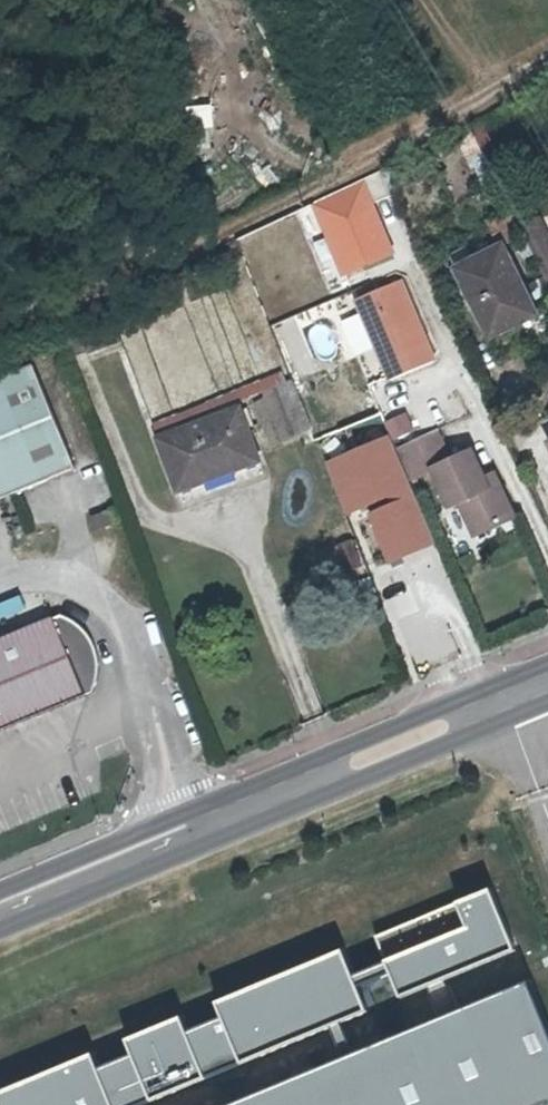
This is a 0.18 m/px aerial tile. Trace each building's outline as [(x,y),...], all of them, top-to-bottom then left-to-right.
[(365,182),(311,205),(341,278),(396,255),(365,182)] [(538,253),(547,248),(547,227),(545,222),(526,232),(538,253)] [(538,253),(547,273),(547,248),(538,253)] [(531,316),(500,251),(455,272),(485,338),(531,316)] [(435,363),(401,283),(356,302),(390,381),(435,363)] [(81,348),(73,324),(61,328),(71,352),(81,348)] [(30,370),(0,383),(0,503),(74,472),(30,370)] [(279,388),(299,440),(311,436),(290,383),(279,388)] [(261,462),(241,410),(161,443),(182,493),(261,462)] [(408,413),(387,422),(394,439),(415,430),(408,413)] [(437,429),(396,447),(409,478),(433,468),(449,505),(460,502),(474,537),(515,520),(504,491),(493,495),(486,477),(475,451),(453,460),(437,429)] [(389,435),(322,463),(345,517),(365,508),(389,564),(436,544),(389,435)] [(496,474),(486,477),(493,495),(504,491),(496,474)] [(80,694),(87,691),(91,680),(93,672),(92,657),(90,649),(85,638),(75,626),(69,621),(59,616),(55,615),(0,638),(0,730),(80,694)] [(0,1086),(0,1104),(128,1104),(509,946),(484,885),(0,1086)] [(219,1104),(547,1104),(547,1059),(516,982),(219,1104)]
